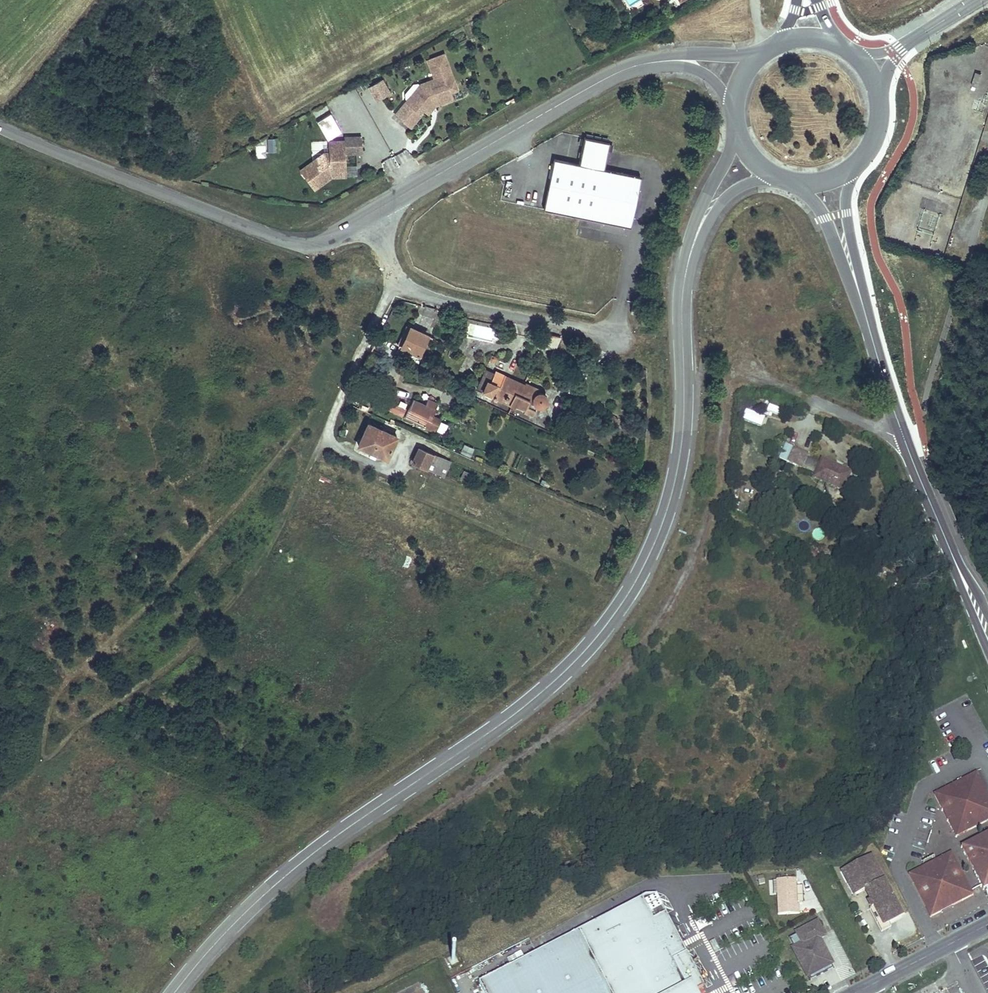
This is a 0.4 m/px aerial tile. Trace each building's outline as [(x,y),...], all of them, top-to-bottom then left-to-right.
[(458,91),(446,56),(429,62),(436,80),(421,86),(422,94),(412,106),(407,102),(396,116),(412,129),(423,115),(421,113),(423,110),(431,101),(451,94),(458,91)] [(975,74),(972,85),(977,86),(981,75),(975,74)] [(390,95),(383,82),(370,89),(377,102),(390,95)] [(422,94),(421,86),(407,102),(412,106),(422,94)] [(363,94),(369,108),(374,105),(369,92),(363,94)] [(453,101),(451,94),(431,101),(423,110),(430,115),(436,108),(453,101)] [(316,120),(330,114),(328,107),(313,113),(316,120)] [(326,139),(341,132),(333,113),(317,120),(326,139)] [(268,152),(278,151),(278,137),(267,138),(268,152)] [(363,155),(362,139),(345,139),(345,143),(329,144),(329,155),(324,155),(300,173),(314,192),(331,179),(329,176),(334,172),(346,172),(346,155),(363,155)] [(554,160),(543,211),(580,218),(630,228),(640,177),(605,171),(609,149),(610,144),(586,139),(580,166),(554,160)] [(257,146),(257,158),(266,158),(266,146),(257,146)] [(511,197),(512,181),(505,181),(504,197),(511,197)] [(470,323),(467,336),(493,342),(497,330),(470,323)] [(420,353),(428,335),(409,326),(400,344),(402,345),(399,352),(420,362),(424,355),(420,353)] [(543,333),(539,354),(554,358),(559,336),(543,333)] [(476,387),(481,389),(486,379),(489,381),(493,373),(484,369),(476,387)] [(537,390),(535,390),(522,384),(521,388),(512,384),(513,380),(504,376),(504,378),(493,373),(489,381),(486,379),(481,389),(493,394),(492,397),(513,407),(514,404),(525,409),(523,411),(531,415),(535,406),(536,406),(538,407),(540,406),(542,405),(544,404),(545,402),(546,400),(546,398),(545,396),(545,394),(543,392),(542,391),(540,390),(537,390)] [(387,407),(390,399),(380,395),(375,405),(381,408),(382,405),(387,407)] [(431,416),(437,403),(427,398),(425,404),(413,398),(408,410),(397,405),(393,414),(399,416),(400,415),(412,420),(411,423),(421,428),(433,433),(439,419),(431,416)] [(386,456),(395,434),(381,427),(383,425),(380,423),(378,426),(368,421),(364,431),(358,444),(371,450),(369,455),(374,457),(377,452),(386,456)] [(444,433),(448,424),(441,422),(438,431),(444,433)] [(635,436),(637,430),(631,427),(628,433),(635,436)] [(784,442),(776,458),(785,463),(793,447),(784,442)] [(460,452),(471,457),(475,448),(464,443),(460,452)] [(800,470),(807,454),(793,447),(785,463),(800,470)] [(425,468),(432,455),(417,448),(411,461),(425,468)] [(822,460),(807,454),(800,470),(813,477),(822,460)] [(437,474),(444,460),(432,455),(425,468),(437,474)] [(813,477),(841,491),(848,476),(824,465),(826,462),(822,460),(813,477)] [(848,476),(849,473),(826,462),(824,465),(848,476)] [(976,775),(936,796),(945,813),(947,812),(952,821),(949,822),(957,838),(987,822),(987,797),(976,775)] [(966,847),(967,849),(964,851),(967,855),(983,887),(987,884),(987,835),(966,847)] [(889,923),(902,916),(871,855),(843,870),(855,895),(866,890),(869,897),(871,896),(873,899),(869,902),(873,908),(874,907),(881,920),(889,923)] [(931,918),(974,896),(954,856),(951,858),(950,855),(935,862),(936,864),(928,868),(927,866),(910,875),(931,918)] [(796,879),(777,880),(778,915),(800,914),(800,906),(797,906),(796,879)] [(691,992),(692,992),(705,986),(657,894),(646,895),(479,982),(485,992),(691,992)] [(882,932),(892,927),(889,923),(881,920),(874,907),(873,908),(870,909),(882,932)] [(699,931),(710,926),(706,917),(695,922),(699,931)] [(817,924),(799,933),(804,944),(795,949),(808,974),(830,962),(817,937),(823,935),(817,924)] [(822,973),(833,968),(830,962),(808,974),(810,979),(822,973)]
